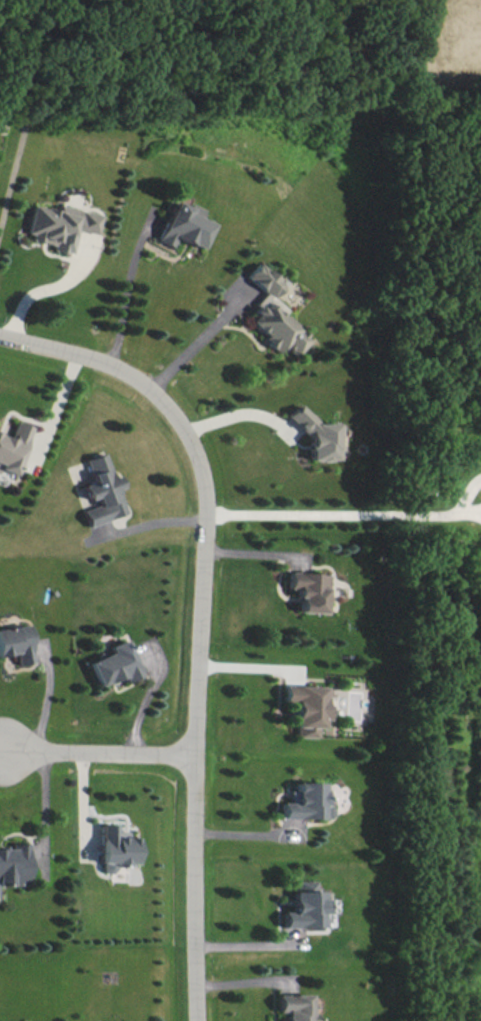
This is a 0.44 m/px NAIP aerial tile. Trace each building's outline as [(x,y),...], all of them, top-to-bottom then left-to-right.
[(201,247),(210,222),(199,218),(203,208),(189,203),(188,206),(172,200),(157,240),(172,246),(174,238),(201,247)] [(75,229),(95,234),(100,213),(57,204),(57,209),(31,204),(24,236),(52,242),(50,249),(70,253),(75,229)] [(283,283),(257,261),(245,275),(264,292),(250,309),(255,313),(248,321),(265,335),(261,339),(276,352),(282,345),(294,355),(310,338),(282,313),(286,308),(272,296),(283,283)] [(334,459),(334,435),(339,435),(339,422),(311,422),(311,408),(290,408),(290,430),(307,430),(307,459),(334,459)] [(15,420),(9,437),(0,434),(0,470),(13,475),(30,425),(15,420)] [(124,513),(116,486),(119,485),(116,475),(111,477),(103,452),(84,459),(91,481),(81,484),(86,499),(95,496),(98,504),(82,509),(87,525),(124,513)] [(325,572),(287,571),(287,587),(295,588),(295,596),(298,596),(298,611),(324,612),(325,572)] [(30,662),(26,624),(0,627),(0,654),(14,653),(15,664),(30,662)] [(87,661),(98,685),(122,675),(124,681),(139,675),(124,638),(107,645),(109,651),(87,661)] [(324,685),(283,685),(282,700),(294,700),(293,736),(316,736),(316,727),(323,727),(324,685)] [(331,818),(331,805),(322,805),(323,782),(295,781),(294,790),(288,790),(288,801),(281,801),(280,817),(331,818)] [(135,836),(126,836),(126,831),(115,830),(115,824),(100,823),(99,871),(113,872),(113,864),(134,864),(135,836)] [(26,884),(26,843),(10,843),(10,846),(0,846),(0,884),(26,884)] [(282,927),(323,926),(323,890),(315,890),(315,880),(292,880),(293,911),(282,911),(282,927)] [(315,1011),(315,1020),(284,1020),(284,1016),(285,1016),(285,1010),(278,1010),(277,995),(308,994),(309,1011),(315,1011)]
